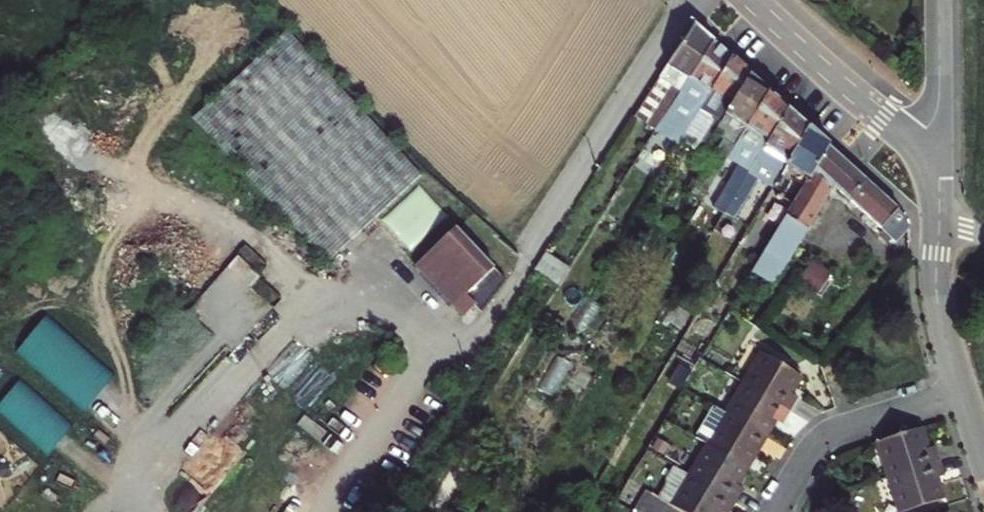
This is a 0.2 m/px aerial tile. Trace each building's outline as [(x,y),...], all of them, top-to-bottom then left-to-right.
[(646,124),(657,131),(713,43),(694,25),(659,79),(670,86),(646,124)] [(201,114),(336,264),(429,175),(288,29),(201,114)] [(705,100),(730,58),(713,43),(657,131),(668,138),(661,148),(672,156),(705,100)] [(702,155),(722,121),(750,76),(730,58),(705,100),(717,107),(691,149),(702,155)] [(745,134),(769,93),(750,76),(722,121),(745,134)] [(715,207),(726,213),(787,110),(769,93),(745,134),(738,145),(732,155),(742,161),(715,207)] [(787,110),(726,213),(695,265),(705,271),(763,176),(776,184),(790,162),(809,129),(787,110)] [(829,147),(809,129),(790,162),(797,166),(788,181),(803,190),(829,147)] [(710,192),(732,155),(738,145),(729,140),(701,187),(710,192)] [(779,231),(753,274),(775,287),(834,187),(853,199),(866,181),(829,147),(803,190),(796,202),(779,231)] [(866,181),(853,199),(895,226),(902,214),(866,181)] [(764,222),(779,231),(796,202),(781,194),(764,222)] [(421,260),(429,269),(476,318),(488,305),(505,278),(457,228),(421,260)] [(817,250),(799,276),(822,291),(839,265),(817,250)] [(745,383),(789,410),(797,397),(790,392),(801,373),(764,350),(745,383)] [(782,422),(789,410),(745,383),(728,411),(765,433),(774,418),(782,422)] [(709,441),(747,464),(765,433),(728,411),(714,403),(696,433),(709,441)] [(881,443),(892,478),(941,463),(936,448),(929,451),(923,430),(922,430),(881,443)] [(709,441),(691,472),(736,499),(742,488),(735,484),(747,464),(709,441)] [(728,511),(736,499),(691,472),(673,461),(667,474),(668,485),(661,495),(689,511),(718,511),(721,508),(728,511)] [(892,478),(903,511),(907,511),(944,500),(938,482),(946,479),(941,463),(892,478)]
